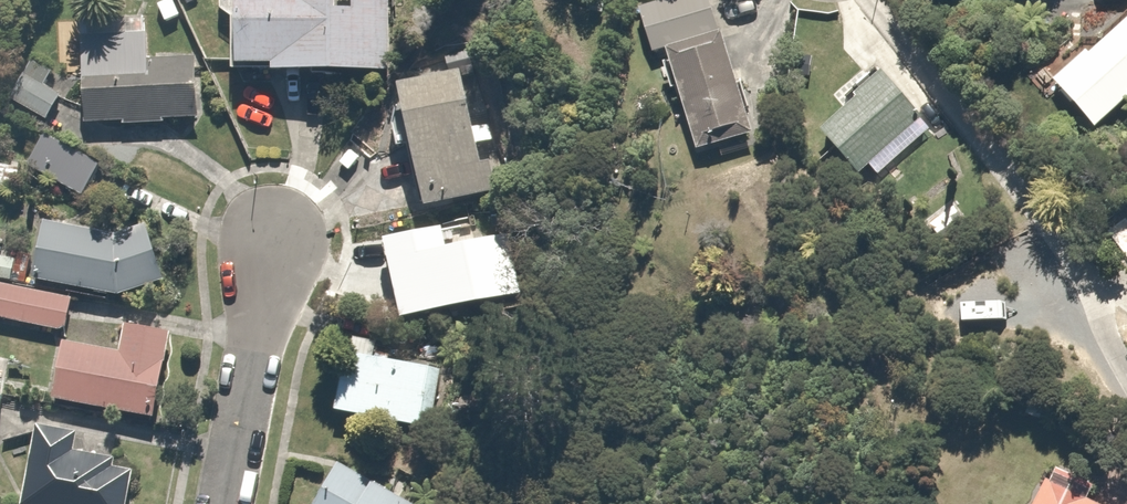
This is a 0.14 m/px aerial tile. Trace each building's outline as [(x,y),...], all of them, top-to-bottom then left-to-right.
[(234,63),(270,65),(270,74),(382,68),(383,15),(373,15),(373,0),(236,0),(234,63)] [(743,139),(705,0),(665,0),(638,8),(651,51),(664,47),(692,152),(743,139)] [(1054,81),(1096,128),(1126,100),(1126,15),(1054,81)] [(83,123),(119,121),(120,130),(185,126),(184,116),(200,115),(196,54),(147,57),(145,32),(77,36),(83,123)] [(420,206),(488,192),(477,141),(494,138),(485,98),(468,101),(460,63),(393,78),(420,206)] [(878,70),(814,127),(855,173),(866,164),(875,174),(929,126),(878,70)] [(18,73),(1,104),(41,126),(58,95),(18,73)] [(39,135),(23,164),(82,196),(98,167),(39,135)] [(490,216),(381,238),(398,318),(507,296),(490,216)] [(146,222),(121,229),(40,218),(32,281),(120,293),(164,277),(146,222)] [(0,281),(0,319),(65,329),(71,293),(0,281)] [(121,322),(117,349),(60,340),(50,399),(154,417),(164,357),(168,330),(121,322)] [(435,365),(343,350),(332,411),(424,427),(435,365)] [(75,430),(35,423),(22,503),(121,503),(129,458),(72,448),(75,430)] [(313,503),(410,503),(332,466),(313,503)] [(1043,479),(1031,503),(1097,503),(1043,479)]
